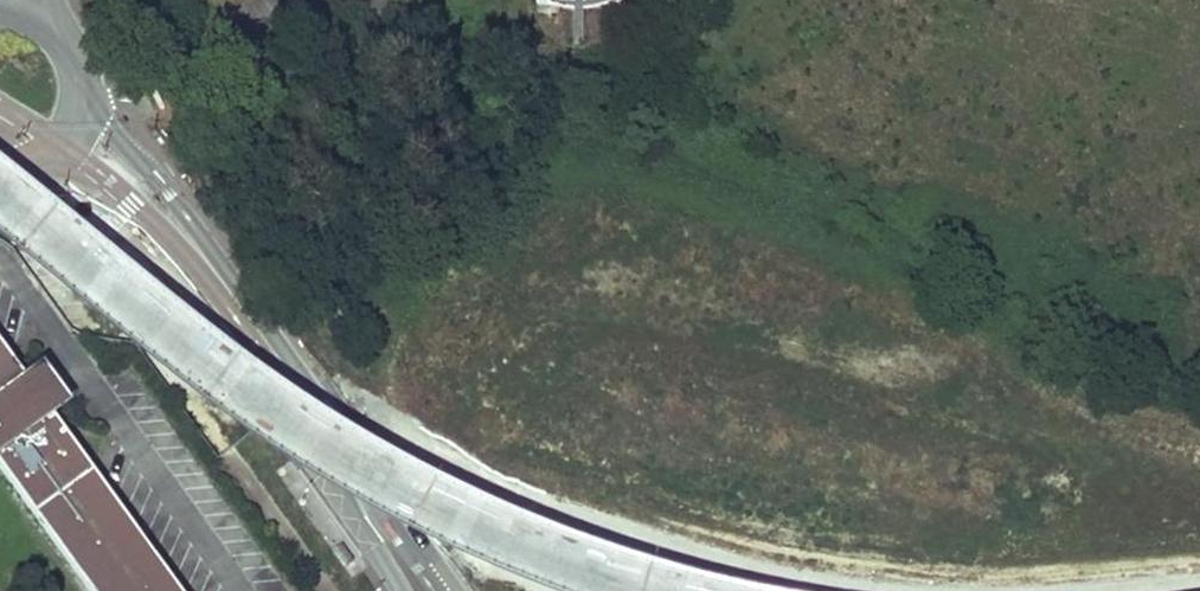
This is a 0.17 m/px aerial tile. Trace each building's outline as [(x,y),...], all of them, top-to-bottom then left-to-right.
[(86,590),(177,590),(47,414),(49,412),(30,385),(27,387),(0,350),(0,473),(86,590)]
